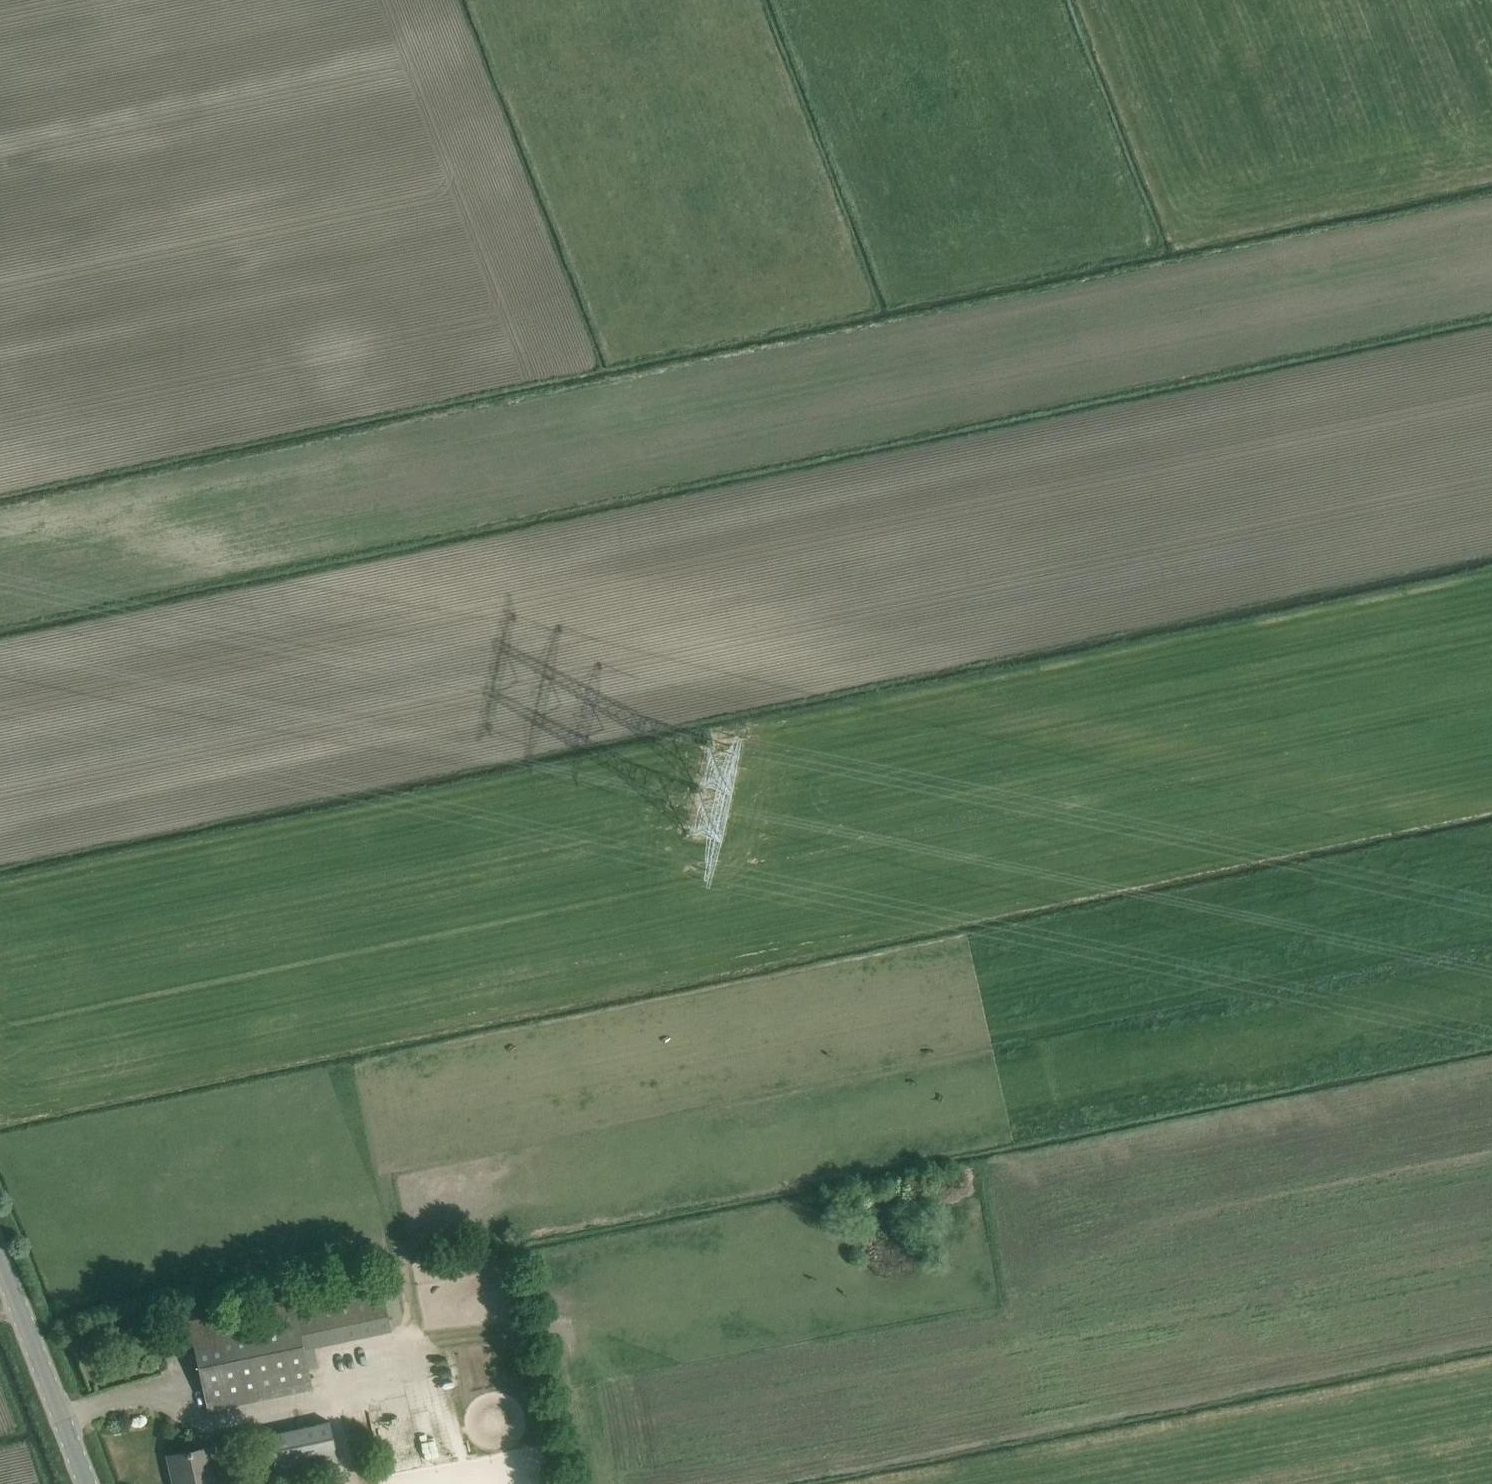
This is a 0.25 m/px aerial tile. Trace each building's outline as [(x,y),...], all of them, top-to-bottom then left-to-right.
[(395,1277),(295,1299),(188,1321),(208,1411),(314,1388),(305,1348),(392,1330),(390,1319),(403,1317),(395,1277)] [(407,1404),(371,1416),(378,1435),(384,1433),(390,1451),(395,1449),(401,1467),(421,1461),(408,1424),(413,1423),(407,1404)] [(341,1469),(332,1424),(268,1437),(278,1482),(341,1469)] [(208,1447),(168,1456),(172,1475),(176,1474),(178,1483),(216,1483),(208,1447)]
